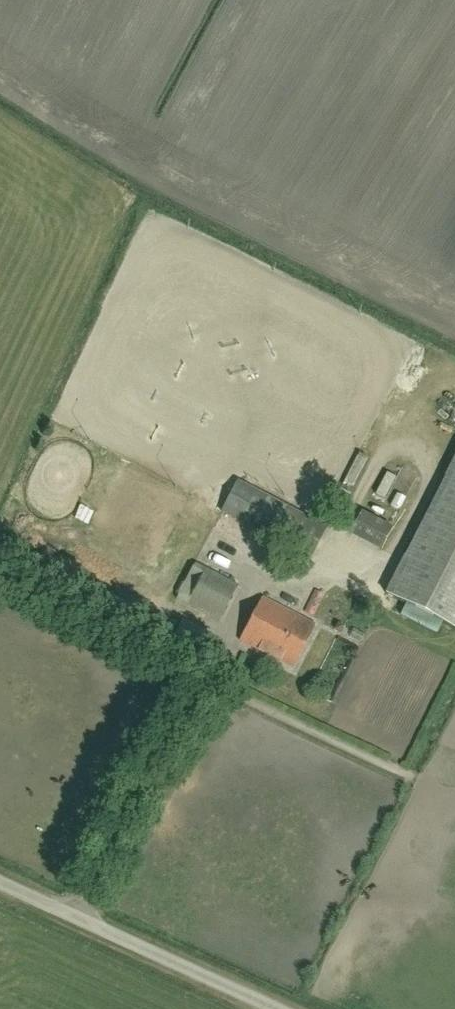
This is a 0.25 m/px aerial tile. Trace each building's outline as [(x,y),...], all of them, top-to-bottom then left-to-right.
[(360,487),(371,458),(361,455),(350,483),(360,487)] [(385,593),(454,630),(454,460),(385,593)] [(395,498),(400,482),(391,479),(385,494),(395,498)] [(237,481),(222,511),(311,557),(326,527),(237,481)] [(361,512),(351,532),(380,547),(390,527),(361,512)] [(219,621),(238,585),(195,562),(177,599),(219,621)] [(294,667),(316,624),(262,596),(240,640),(294,667)]
